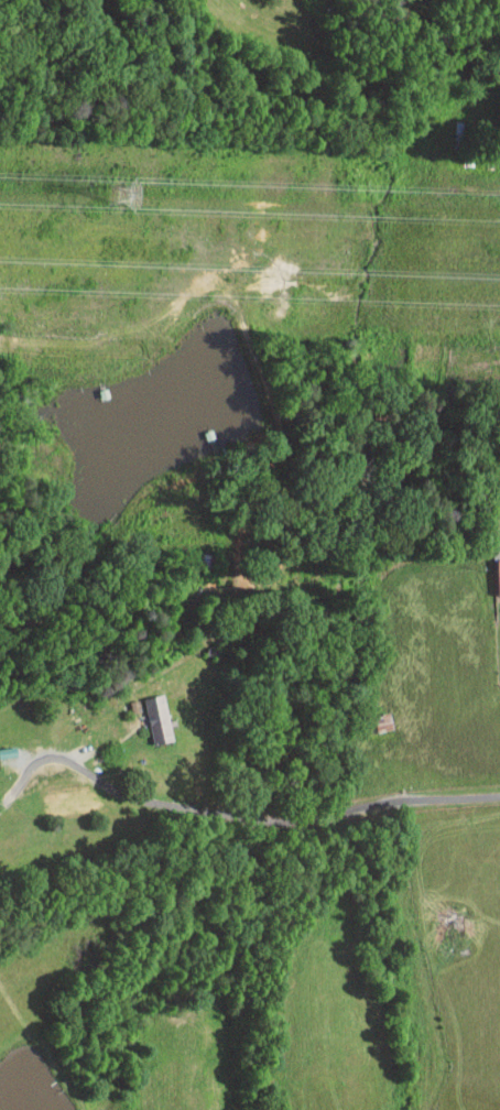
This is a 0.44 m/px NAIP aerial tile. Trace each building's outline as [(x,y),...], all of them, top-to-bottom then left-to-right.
[(488,554),(489,589),(499,589),(499,554),(488,554)] [(163,734),(154,688),(134,692),(142,738),(163,734)]
